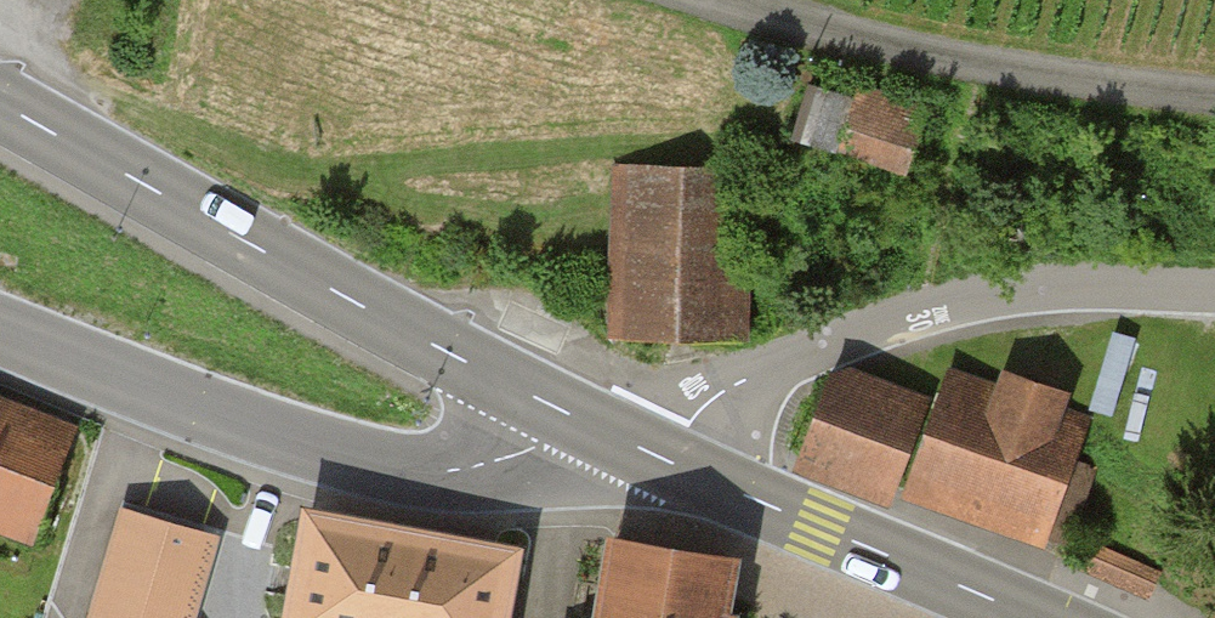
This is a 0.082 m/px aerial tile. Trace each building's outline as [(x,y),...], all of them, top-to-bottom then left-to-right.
[(847,129),(912,145),(922,104),(858,88),(847,129)] [(765,337),(757,168),(624,175),(632,343),(765,337)] [(822,460),(923,491),(952,399),(850,368),(822,460)] [(952,399),(923,491),(1064,534),(1102,412),(961,369),(952,399)] [(0,392),(0,526),(41,542),(86,425),(0,392)] [(224,524),(118,501),(94,617),(204,617),(224,524)] [(323,503),(302,617),(527,617),(541,543),(323,503)] [(759,547),(627,531),(617,617),(751,617),(759,547)]
